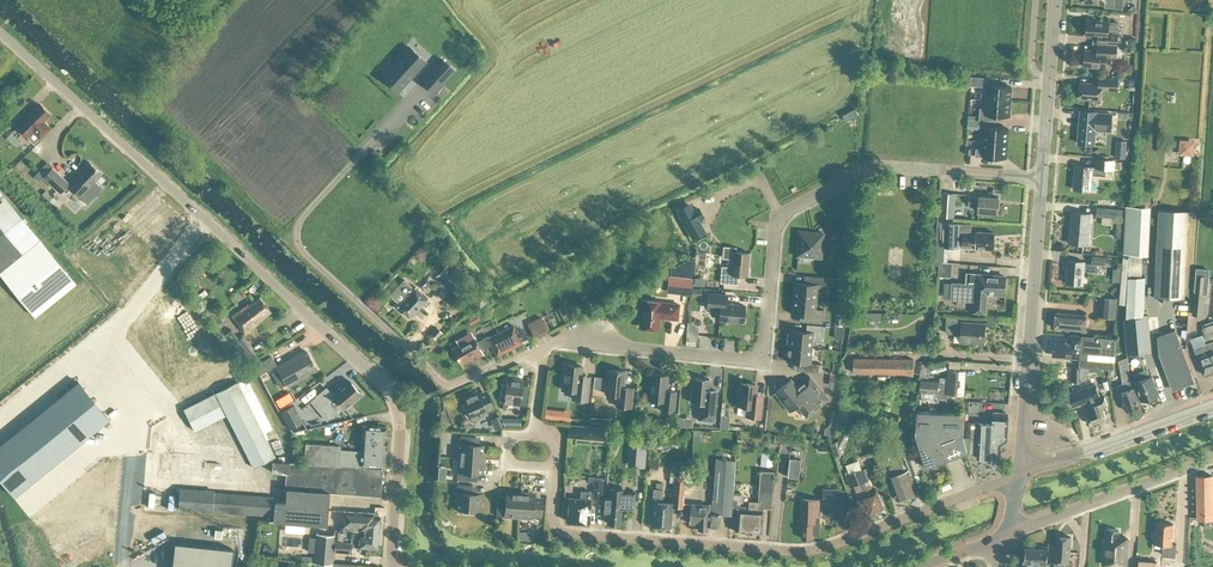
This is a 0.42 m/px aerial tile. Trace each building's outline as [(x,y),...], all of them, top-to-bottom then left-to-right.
[(1093,43),(1117,45),(1118,33),(1108,32),(1109,22),(1087,20),(1086,36),(1093,36),(1093,43)] [(1093,43),(1092,50),(1085,50),(1084,65),(1105,67),(1106,57),(1116,58),(1116,57),(1122,58),(1122,46),(1117,45),(1093,43)] [(409,47),(386,72),(401,86),(402,86),(425,61),(409,47)] [(442,59),(429,72),(441,83),(453,69),(442,59)] [(984,86),(984,77),(971,76),(971,85),(984,86)] [(1099,77),(1099,84),(1080,82),(1079,98),(1100,100),(1101,89),(1118,90),(1119,79),(1099,77)] [(988,85),(987,99),(1010,101),(1011,86),(988,85)] [(1010,101),(987,99),(986,114),(1009,116),(1010,101)] [(51,114),(39,102),(16,126),(28,138),(33,133),(40,139),(51,128),(45,121),(51,114)] [(859,114),(856,108),(843,115),(846,121),(859,114)] [(1103,108),(1102,115),(1101,114),(1100,129),(1112,130),(1112,128),(1117,128),(1118,117),(1113,117),(1113,115),(1114,115),(1115,109),(1103,108)] [(1079,120),(1077,143),(1094,144),(1096,121),(1079,120)] [(985,128),(984,143),(1008,145),(1009,130),(985,128)] [(1179,153),(1195,153),(1195,137),(1179,137),(1179,153)] [(984,143),(983,157),(1007,159),(1008,145),(984,143)] [(1097,168),(1093,167),(1093,166),(1076,165),(1074,189),(1091,190),(1092,175),(1106,176),(1107,169),(1114,169),(1115,161),(1098,159),(1097,168)] [(69,183),(46,162),(34,175),(40,181),(43,177),(60,193),(69,183)] [(81,198),(90,189),(88,188),(101,174),(89,162),(75,176),(75,177),(68,185),(81,198)] [(37,236),(0,191),(0,274),(35,316),(76,283),(37,236)] [(955,196),(955,194),(942,193),(941,216),(954,217),(955,196)] [(58,201),(53,196),(49,200),(54,205),(58,201)] [(980,197),(970,196),(969,204),(979,205),(979,212),(998,213),(999,197),(980,196),(980,197)] [(698,206),(693,209),(689,202),(675,210),(692,240),(706,232),(699,219),(704,216),(698,206)] [(1123,210),(1097,207),(1096,215),(1112,217),(1111,221),(1122,222),(1123,210)] [(1159,209),(1155,297),(1184,299),(1189,210),(1159,209)] [(1091,213),(1072,212),(1069,243),(1088,244),(1091,213)] [(828,222),(828,228),(827,238),(843,240),(845,223),(828,222)] [(971,232),(972,223),(945,222),(944,247),(959,247),(960,232),(971,232)] [(796,255),(820,257),(822,233),(798,231),(796,255)] [(976,244),(976,248),(994,249),(994,232),(976,231),(976,235),(964,235),(963,243),(976,244)] [(721,266),(720,282),(737,284),(737,274),(747,275),(749,252),(735,251),(735,247),(723,246),(722,257),(731,258),(730,267),(721,266)] [(1111,258),(1108,257),(1093,256),(1092,264),(1085,263),(1085,261),(1068,260),(1066,283),(1083,284),(1084,271),(1097,271),(1098,265),(1111,266),(1111,258)] [(1123,258),(1120,303),(1125,304),(1129,259),(1123,258)] [(457,260),(452,266),(449,263),(442,271),(447,275),(444,278),(449,283),(450,282),(455,286),(463,277),(461,275),(467,269),(457,260)] [(952,275),(953,261),(940,261),(940,274),(952,275)] [(847,278),(848,266),(840,265),(839,277),(847,278)] [(997,294),(997,293),(1005,293),(1006,276),(998,276),(998,275),(967,272),(966,283),(952,282),(951,299),(972,300),(972,311),(986,313),(987,294),(997,294)] [(693,273),(692,278),(691,287),(702,288),(702,287),(700,287),(701,281),(703,281),(703,274),(693,273)] [(691,287),(692,278),(668,275),(666,292),(690,294),(691,294),(691,287)] [(793,282),(792,297),(815,299),(816,291),(825,291),(826,277),(809,275),(809,283),(793,282)] [(1143,316),(1145,277),(1128,277),(1126,318),(1124,318),(1127,354),(1151,352),(1148,316),(1143,316)] [(838,278),(837,289),(845,289),(846,279),(838,278)] [(396,288),(406,297),(397,306),(410,317),(427,299),(414,287),(414,288),(404,279),(396,288)] [(428,290),(433,285),(428,279),(422,284),(428,290)] [(691,294),(690,294),(690,295),(701,296),(702,288),(691,287),(691,294)] [(1194,291),(1193,304),(1192,314),(1204,315),(1206,292),(1194,291)] [(480,292),(471,299),(478,308),(487,300),(480,292)] [(706,307),(720,308),(719,319),(743,322),(744,305),(724,303),(725,295),(707,293),(706,307)] [(580,304),(588,300),(585,295),(577,298),(580,304)] [(1116,317),(1117,297),(1103,296),(1102,316),(1116,317)] [(259,297),(249,305),(247,302),(231,315),(238,324),(245,332),(257,322),(257,321),(270,311),(259,297)] [(792,297),(790,313),(807,314),(806,322),(822,323),(823,309),(815,308),(815,299),(792,297)] [(639,326),(658,327),(659,317),(677,319),(679,304),(642,300),(639,326)] [(218,322),(225,316),(215,303),(207,309),(218,322)] [(1056,312),(1055,327),(1085,330),(1086,315),(1056,312)] [(843,325),(845,314),(836,313),(835,324),(843,325)] [(947,316),(946,330),(946,333),(955,333),(954,341),(960,342),(960,343),(970,344),(971,343),(985,344),(987,322),(962,320),(962,321),(957,320),(957,317),(947,316)] [(529,328),(542,321),(540,317),(527,323),(529,328)] [(805,331),(789,329),(787,345),(811,347),(812,338),(820,339),(821,325),(806,324),(805,331)] [(1212,363),(1212,324),(1200,328),(1206,344),(1212,363)] [(441,331),(435,326),(428,333),(434,338),(441,331)] [(520,341),(521,341),(513,326),(489,338),(488,336),(476,342),(471,331),(455,339),(458,345),(452,348),(460,364),(471,358),(472,361),(484,355),(481,350),(491,345),(496,354),(508,348),(509,347),(518,342),(520,341)] [(835,326),(834,338),(843,339),(844,326),(835,326)] [(1175,329),(1157,336),(1159,354),(1172,388),(1194,380),(1175,329)] [(1114,369),(1117,339),(1071,334),(1070,339),(1054,338),(1053,355),(1060,355),(1060,356),(1081,358),(1083,358),(1082,366),(1073,365),(1073,381),(1082,381),(1082,377),(1089,378),(1090,367),(1114,369)] [(778,344),(775,356),(784,358),(787,346),(778,344)] [(1206,344),(1194,348),(1198,357),(1204,374),(1212,371),(1212,363),(1206,344)] [(811,347),(787,345),(786,360),(802,362),(802,370),(817,372),(818,363),(810,362),(811,347)] [(288,385),(316,369),(306,351),(277,367),(288,385)] [(260,374),(277,364),(271,355),(254,365),(260,374)] [(854,357),(854,372),(913,373),(913,359),(854,357)] [(1122,384),(1120,385),(1117,386),(1119,393),(1118,393),(1121,402),(1123,401),(1127,411),(1142,405),(1135,387),(1134,387),(1131,381),(1132,381),(1130,373),(1129,371),(1128,357),(1118,360),(1122,384)] [(924,362),(923,371),(930,373),(932,363),(924,362)] [(931,365),(933,372),(947,368),(946,362),(931,365)] [(582,365),(565,364),(562,389),(573,391),(572,398),(588,400),(590,375),(581,374),(582,365)] [(607,369),(605,393),(617,394),(616,405),(631,406),(632,388),(623,387),(625,370),(616,369),(616,370),(607,369)] [(937,392),(937,398),(947,398),(947,393),(964,394),(965,371),(948,370),(948,382),(921,380),(920,391),(937,392)] [(1156,399),(1158,397),(1158,394),(1153,383),(1155,382),(1152,375),(1149,376),(1147,370),(1135,374),(1137,381),(1135,382),(1142,400),(1149,398),(1151,400),(1154,400),(1156,399)] [(650,373),(647,399),(661,401),(660,410),(674,411),(676,391),(666,390),(668,375),(650,373)] [(828,398),(809,374),(796,385),(790,379),(775,392),(780,399),(779,399),(789,411),(796,405),(806,417),(828,398)] [(829,375),(828,385),(837,386),(838,375),(829,375)] [(522,380),(507,377),(506,384),(502,383),(500,395),(504,396),(503,402),(527,405),(529,390),(523,389),(522,387),(522,380)] [(717,389),(708,389),(709,379),(693,377),(690,401),(700,402),(698,420),(713,422),(717,389)] [(1104,393),(1099,395),(1094,379),(1086,382),(1091,398),(1087,399),(1091,411),(1087,412),(1091,424),(1106,418),(1104,411),(1107,410),(1106,406),(1108,405),(1104,393)] [(343,407),(360,393),(350,381),(332,395),(325,387),(315,395),(324,407),(322,408),(329,416),(334,412),(333,410),(341,404),(343,407)] [(275,456),(263,433),(237,382),(215,393),(253,467),(275,456)] [(762,394),(755,393),(756,384),(740,382),(737,406),(746,406),(745,415),(760,417),(762,394)] [(0,448),(0,478),(15,498),(110,423),(80,385),(0,448)] [(477,391),(462,397),(465,403),(461,405),(466,416),(470,414),(473,420),(494,410),(485,390),(478,393),(477,391)] [(195,430),(225,415),(214,393),(183,408),(195,430)] [(963,397),(962,413),(918,410),(916,434),(926,467),(967,452),(969,457),(977,457),(979,437),(963,436),(964,422),(965,413),(968,413),(969,397),(963,397)] [(281,412),(290,429),(303,422),(293,405),(281,412)] [(545,408),(544,418),(569,421),(570,411),(545,408)] [(1007,419),(1008,419),(1009,412),(994,411),(994,418),(1007,419)] [(500,415),(492,418),(497,428),(504,425),(500,415)] [(964,422),(963,436),(979,437),(977,457),(1000,459),(1001,444),(1007,440),(1008,419),(1007,419),(994,418),(993,424),(964,422)] [(836,435),(836,424),(830,424),(825,428),(825,434),(836,435)] [(339,465),(338,466),(360,467),(360,464),(384,466),(384,453),(385,453),(386,439),(385,439),(386,426),(363,425),(361,451),(340,449),(339,465)] [(569,425),(568,438),(581,439),(581,436),(587,437),(588,426),(569,425)] [(842,448),(849,435),(842,431),(838,439),(832,442),(835,455),(844,453),(842,448)] [(476,436),(460,435),(459,457),(483,459),(484,445),(477,444),(475,442),(476,436)] [(644,466),(646,440),(633,439),(632,453),(638,453),(637,466),(644,466)] [(339,465),(340,449),(340,445),(305,443),(304,463),(339,465)] [(904,454),(908,466),(917,463),(913,451),(904,454)] [(723,452),(722,459),(715,458),(712,504),(709,504),(709,505),(691,503),(689,523),(697,524),(697,528),(707,529),(707,525),(718,526),(719,514),(731,515),(731,507),(732,491),(735,460),(734,460),(735,454),(723,452)] [(760,465),(771,466),(772,453),(761,452),(760,465)] [(483,459),(459,457),(457,479),(473,480),(473,474),(475,472),(482,473),(483,459)] [(789,457),(787,476),(798,477),(800,459),(789,457)] [(865,468),(862,469),(858,459),(846,464),(849,474),(847,475),(851,486),(861,483),(865,494),(858,496),(861,504),(863,504),(867,513),(884,507),(877,489),(873,491),(865,468)] [(668,475),(675,475),(684,476),(684,481),(695,482),(697,463),(671,460),(670,466),(669,466),(668,475)] [(382,469),(360,467),(338,466),(272,461),(271,472),(286,473),(285,488),(286,488),(285,503),(274,502),(273,516),(273,521),(327,525),(329,503),(328,503),(328,492),(380,496),(382,469)] [(890,466),(893,475),(889,476),(898,500),(917,493),(908,470),(906,470),(903,461),(890,466)] [(440,470),(439,480),(447,480),(448,471),(440,470)] [(748,509),(739,508),(736,508),(735,531),(761,533),(763,508),(772,508),(774,472),(760,471),(758,502),(749,501),(748,509)] [(655,482),(655,489),(653,489),(650,525),(670,527),(672,506),(682,507),(684,481),(684,476),(675,475),(672,502),(661,502),(663,483),(655,482)] [(1212,475),(1197,475),(1197,502),(1198,519),(1212,519),(1212,489),(1212,475)] [(594,481),(593,497),(601,497),(602,481),(594,481)] [(472,485),(457,484),(455,508),(461,508),(461,513),(473,514),(473,509),(480,510),(481,494),(473,493),(472,491),(472,485)] [(822,503),(840,504),(841,488),(823,488),(822,503)] [(567,520),(589,522),(591,499),(590,499),(591,491),(583,490),(583,498),(568,497),(567,520)] [(634,492),(610,490),(610,498),(609,498),(607,523),(619,524),(620,508),(626,508),(628,509),(630,509),(632,508),(633,506),(634,492)] [(518,517),(520,492),(506,491),(506,499),(504,500),(497,500),(496,515),(518,517)] [(731,507),(736,508),(739,508),(739,502),(742,502),(743,492),(732,491),(731,507)] [(534,493),(520,492),(518,517),(540,518),(542,496),(534,496),(534,493)] [(819,534),(820,518),(819,518),(820,499),(801,498),(800,522),(803,522),(802,538),(813,538),(813,534),(819,534)] [(343,511),(342,529),(379,532),(380,516),(373,516),(373,513),(360,512),(343,511)] [(1176,543),(1172,543),(1173,524),(1157,522),(1155,543),(1163,544),(1162,555),(1175,556),(1176,543)] [(214,537),(222,538),(222,530),(215,529),(214,537)] [(379,532),(342,529),(342,530),(335,530),(334,535),(316,533),(314,562),(332,564),(333,551),(350,552),(351,546),(377,548),(379,532)] [(1103,564),(1120,565),(1126,565),(1128,539),(1118,538),(1119,530),(1107,529),(1106,541),(1104,540),(1103,564)] [(1054,566),(1073,566),(1073,562),(1069,562),(1071,537),(1057,535),(1054,566)] [(233,549),(175,543),(172,566),(231,566),(233,549)] [(1050,562),(1047,562),(1049,546),(1036,545),(1036,547),(1029,546),(1026,549),(1025,555),(1024,554),(1023,561),(1024,561),(1023,566),(1049,566),(1050,562)]
